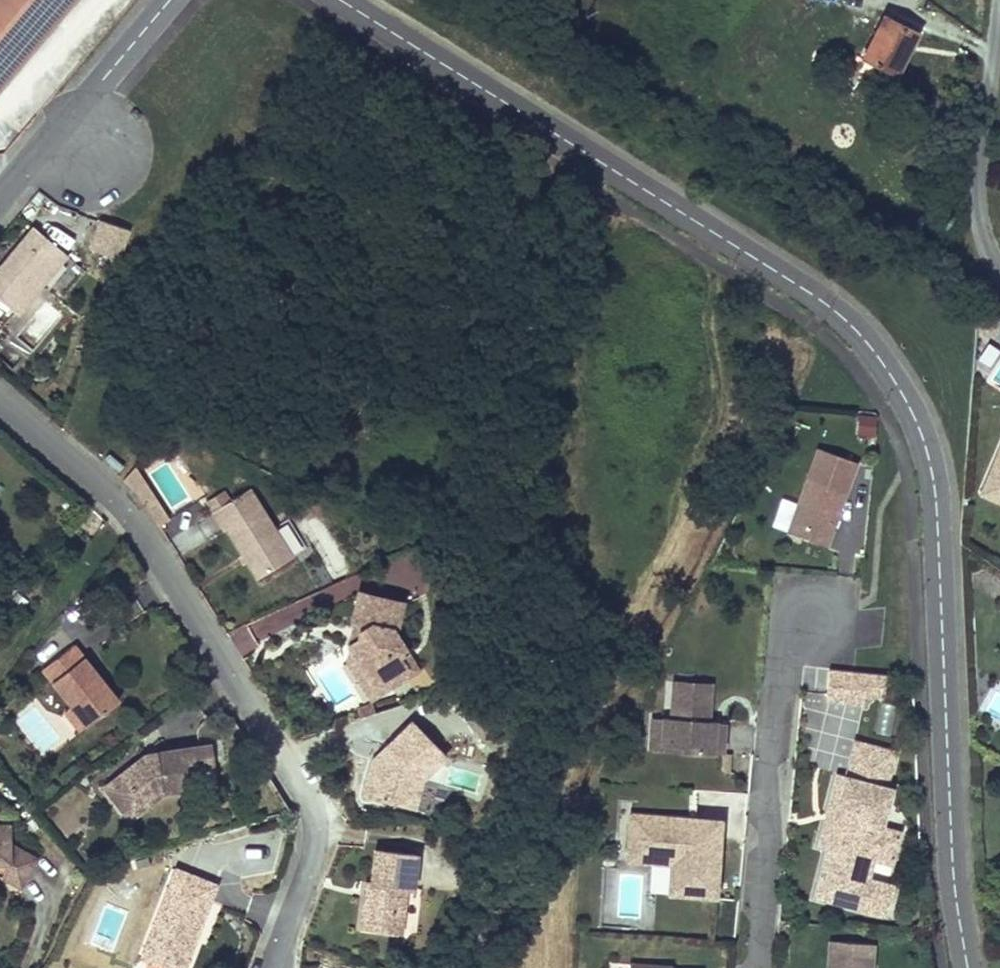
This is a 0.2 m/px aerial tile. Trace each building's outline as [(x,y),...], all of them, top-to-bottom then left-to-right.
[(74,0),(0,0),(0,88),(74,0)] [(909,51),(904,48),(913,30),(885,16),(864,58),(896,74),(909,51)] [(913,30),(904,48),(909,51),(918,33),(913,30)] [(87,247),(120,258),(130,226),(98,215),(87,247)] [(67,254),(34,226),(9,255),(13,259),(10,263),(6,260),(0,267),(0,300),(17,314),(67,254)] [(11,338),(30,354),(63,312),(45,297),(11,338)] [(876,414),(860,414),(860,434),(876,434),(876,414)] [(987,479),(999,485),(999,450),(987,479)] [(123,466),(109,454),(105,459),(119,471),(123,466)] [(827,545),(846,491),(808,477),(788,531),(827,545)] [(987,479),(981,493),(999,501),(999,485),(987,479)] [(292,557),(248,488),(212,511),(224,530),(227,529),(258,578),(292,557)] [(384,561),(385,504),(312,503),(310,575),(359,576),(359,560),(384,561)] [(293,551),(302,546),(288,521),(279,526),(293,551)] [(407,651),(396,633),(402,603),(359,593),(352,620),(355,621),(362,623),(358,640),(353,643),(349,646),(371,681),(392,686),(404,679),(406,667),(399,655),(407,651)] [(358,640),(362,623),(355,621),(351,639),(353,643),(358,640)] [(232,633),(240,653),(257,646),(250,627),(232,633)] [(118,700),(104,682),(100,684),(97,680),(100,677),(74,644),(42,669),(87,725),(118,700)] [(371,681),(349,646),(346,659),(371,699),(392,686),(371,681)] [(886,672),(829,669),(828,692),(864,694),(885,695),(886,672)] [(714,753),(716,722),(709,722),(711,684),(673,681),(671,719),(664,719),(662,745),(683,746),(683,751),(684,751),(714,753)] [(864,694),(828,692),(827,701),(864,703),(864,694)] [(87,725),(71,705),(64,711),(80,731),(87,725)] [(683,751),(683,746),(662,745),(664,719),(652,718),(650,749),(683,751)] [(422,778),(445,755),(413,721),(389,745),(394,750),(381,762),(373,760),(363,795),(402,806),(410,780),(416,773),(422,778)] [(722,753),(725,723),(716,722),(714,753),(722,753)] [(890,789),(883,787),(892,749),(850,739),(831,816),(823,814),(815,849),(823,850),(811,902),(880,918),(901,830),(881,825),(890,789)] [(214,764),(211,743),(197,746),(201,767),(214,764)] [(381,762),(394,750),(389,745),(373,760),(381,762)] [(201,767),(197,746),(156,753),(156,758),(146,759),(145,754),(104,787),(129,818),(162,792),(179,790),(178,780),(202,776),(201,767)] [(413,809),(422,778),(416,773),(410,780),(402,806),(413,809)] [(204,786),(202,776),(178,780),(179,790),(204,786)] [(716,897),(720,839),(697,838),(688,828),(689,819),(631,815),(628,861),(672,864),(670,894),(716,897)] [(720,839),(721,821),(689,819),(688,828),(697,838),(720,839)] [(8,823),(0,823),(0,838),(8,843),(8,842),(8,823)] [(21,887),(36,858),(8,842),(8,843),(0,838),(0,875),(21,887)] [(401,931),(406,887),(413,888),(417,854),(374,849),(371,882),(369,897),(364,896),(360,926),(401,931)] [(184,967),(216,884),(176,868),(144,952),(184,967)] [(641,872),(622,874),(625,899),(644,898),(641,872)] [(866,946),(823,942),(821,967),(864,967),(866,946)] [(144,952),(141,958),(166,967),(184,967),(144,952)]
